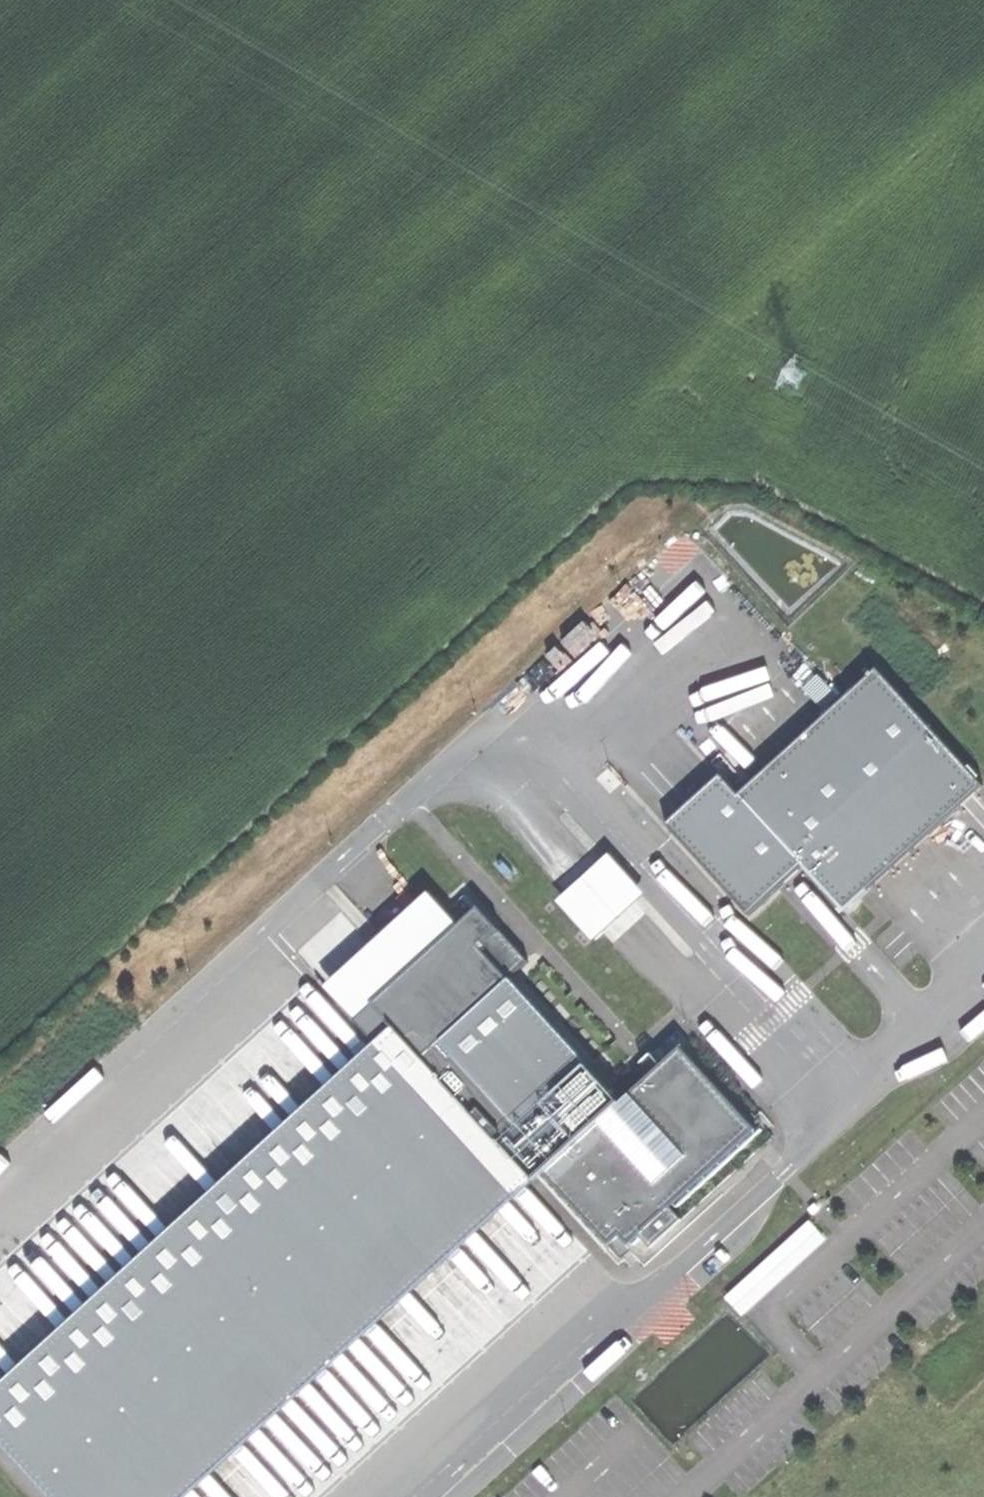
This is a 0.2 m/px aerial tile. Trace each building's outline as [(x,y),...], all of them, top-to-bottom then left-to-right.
[(726,776),(670,828),(750,915),(807,863),(849,908),(983,785),(880,672),(744,796),(726,776)] [(808,685),(823,707),(840,695),(826,674),(808,685)] [(615,852),(564,900),(601,939),(652,891),(615,852)] [(0,1385),(0,1434),(56,1496),(188,1496),(537,1179),(601,1248),(618,1266),(632,1253),(646,1269),(693,1226),(686,1218),(770,1144),(687,1052),(624,1108),(505,976),(522,960),(481,908),(463,924),(431,891),(328,984),(380,1041),(0,1385)] [(814,1218),(731,1295),(749,1313),(831,1236),(814,1218)]
